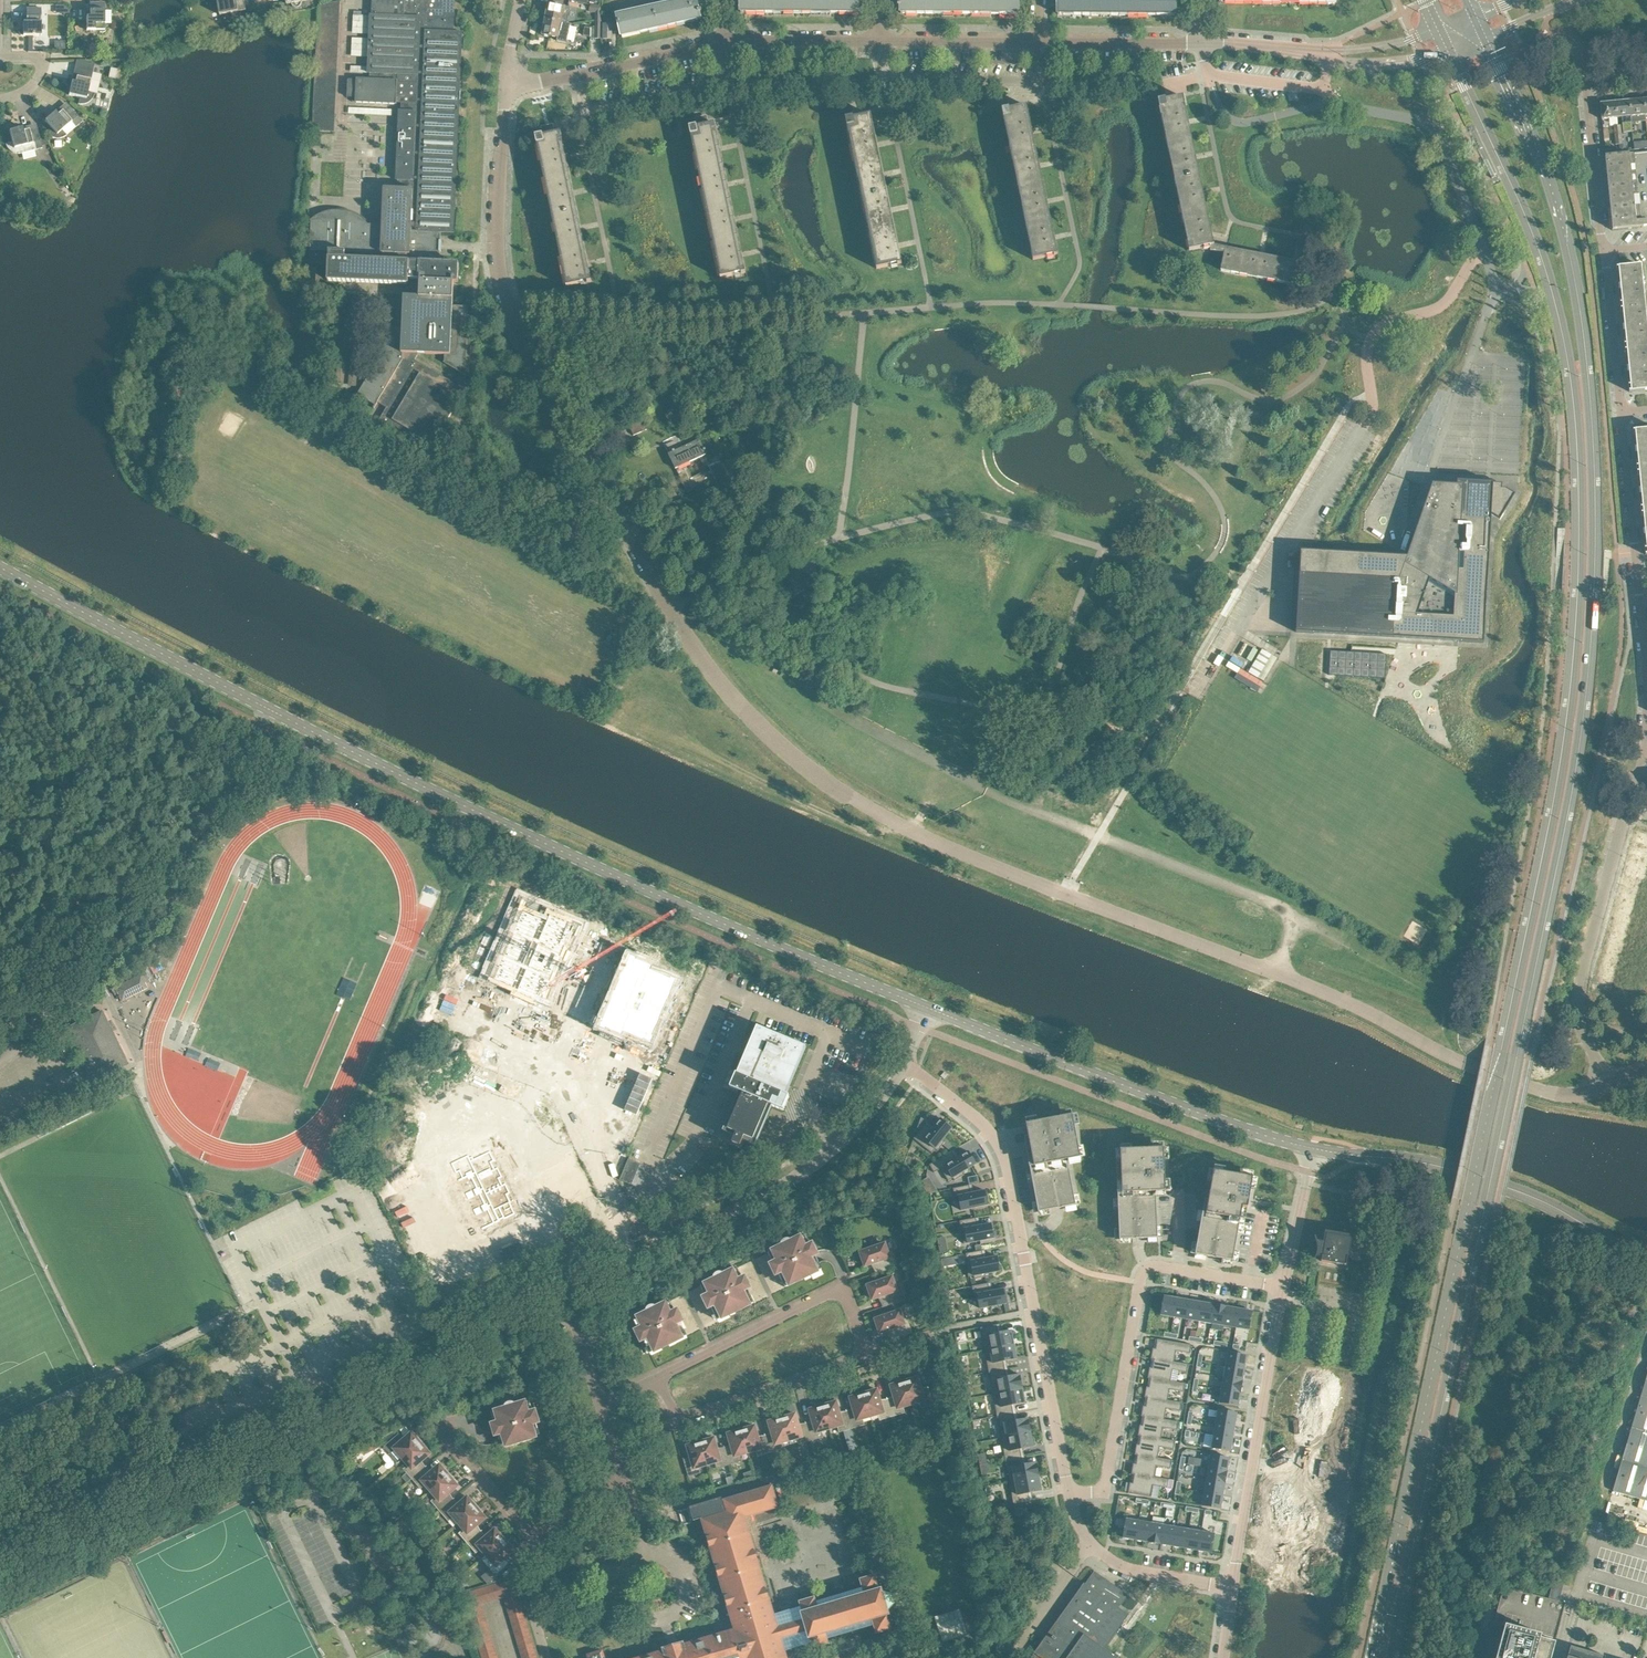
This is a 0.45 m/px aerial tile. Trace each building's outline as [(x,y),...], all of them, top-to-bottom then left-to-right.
[(220,12),(220,15),(231,13),(232,15),(233,17),(235,17),(237,18),(239,17),(241,15),(242,14),(242,11),(245,11),(244,10),(246,10),(245,2),(243,2),(243,0),(218,0),(220,12)] [(305,1),(313,0),(286,0),(287,3),(289,3),(289,4),(292,4),(292,6),(294,7),(296,8),(298,8),(300,7),(301,6),(302,4),(302,2),(305,1)] [(310,221),(311,223),(309,264),(328,264),(328,270),(328,281),(409,284),(409,279),(419,279),(419,281),(421,281),(420,296),(404,296),(404,297),(405,297),(405,304),(404,304),(404,305),(405,305),(404,312),(404,313),(404,320),(403,320),(403,321),(404,321),(404,328),(403,327),(403,328),(384,327),(384,324),(383,324),(382,351),(382,352),(382,353),(381,354),(381,355),(380,356),(356,398),(358,395),(375,405),(373,408),(374,409),(378,403),(387,408),(378,422),(410,441),(414,433),(434,445),(462,397),(464,393),(463,407),(464,407),(465,389),(464,389),(451,381),(415,360),(418,355),(418,353),(445,355),(445,362),(444,362),(444,363),(465,375),(465,377),(466,377),(466,375),(469,378),(470,355),(467,355),(467,350),(469,306),(452,306),(452,299),(453,299),(453,298),(452,298),(453,291),(453,290),(453,283),(454,283),(454,282),(458,282),(459,264),(440,263),(440,259),(437,259),(437,256),(438,233),(441,233),(441,232),(454,233),(460,83),(463,32),(454,32),(455,0),(372,0),(371,14),(370,14),(367,74),(367,80),(351,80),(347,80),(347,96),(355,96),(355,102),(396,104),(396,102),(402,102),(402,110),(399,110),(396,180),(398,180),(398,188),(384,188),(382,226),(369,225),(363,219),(356,215),(348,212),(340,211),(339,211),(334,211),(332,211),(324,213),(316,216),(310,221)] [(696,0),(693,0),(618,17),(618,14),(617,14),(622,37),(701,19),(699,13),(702,12),(702,10),(701,10),(701,9),(698,10),(696,0)] [(858,0),(738,0),(738,6),(741,6),(741,12),(858,13),(858,0)] [(1018,0),(898,0),(898,6),(901,6),(901,13),(1018,14),(1018,0)] [(1175,0),(1055,0),(1055,8),(1058,8),(1058,15),(1175,15),(1175,0)] [(340,13),(341,5),(340,4),(340,1),(319,5),(319,12),(340,13)] [(105,2),(90,2),(90,14),(86,14),(86,30),(99,30),(100,32),(102,32),(105,32),(106,30),(107,28),(106,26),(104,24),(105,2)] [(571,8),(566,7),(566,6),(549,3),(546,19),(568,23),(571,8)] [(602,19),(602,7),(591,4),(589,11),(596,12),(596,19),(602,19)] [(64,6),(61,6),(61,14),(70,14),(70,11),(64,6)] [(23,20),(23,27),(21,28),(19,30),(19,32),(19,34),(21,35),(23,36),(41,36),(41,8),(27,8),(27,20),(23,20)] [(571,24),(568,23),(546,19),(542,35),(558,38),(557,41),(568,43),(568,42),(567,42),(571,24)] [(601,39),(602,19),(596,19),(596,27),(591,27),(591,38),(601,39)] [(603,39),(612,39),(612,24),(604,24),(603,39)] [(78,103),(78,104),(82,104),(85,104),(89,102),(91,100),(94,97),(95,93),(88,92),(94,64),(80,61),(76,80),(72,79),(69,95),(80,97),(79,103),(78,103)] [(111,68),(109,77),(116,79),(118,69),(111,68)] [(1165,100),(1158,101),(1189,251),(1209,247),(1211,246),(1182,105),(1185,104),(1183,97),(1165,100)] [(1645,115),(1644,98),(1629,100),(1631,122),(1646,121),(1645,115)] [(1631,122),(1629,100),(1615,101),(1616,118),(1618,117),(1622,117),(1623,132),(1632,132),(1631,122)] [(1616,118),(1615,101),(1600,103),(1602,119),(1611,118),(1611,125),(1619,124),(1618,117),(1616,118)] [(57,110),(45,121),(53,129),(48,133),(47,133),(49,135),(51,136),(53,137),(56,138),(58,138),(60,138),(63,137),(65,136),(67,135),(62,130),(72,121),(76,127),(82,121),(68,105),(60,113),(57,110)] [(1009,109),(1002,111),(1033,260),(1053,256),(1054,258),(1055,258),(1054,256),(1058,255),(1058,253),(1029,113),(1027,106),(1009,110),(1009,109)] [(853,118),(846,119),(877,269),(897,265),(898,267),(898,264),(902,264),(873,122),(871,115),(853,118)] [(696,120),(695,120),(695,121),(696,127),(690,128),(721,278),(741,274),(742,276),(742,274),(746,273),(717,131),(715,124),(708,125),(703,119),(696,121),(696,120)] [(43,132),(39,133),(37,127),(26,130),(25,127),(9,131),(12,142),(6,143),(7,147),(9,149),(12,152),(15,153),(19,154),(22,153),(42,148),(42,146),(49,144),(43,132)] [(543,136),(536,137),(567,287),(587,282),(588,285),(588,282),(592,282),(563,140),(561,132),(554,134),(549,128),(542,129),(541,129),(543,136)] [(1635,150),(1646,149),(1646,141),(1634,142),(1635,150)] [(1605,156),(1612,229),(1613,229),(1636,227),(1646,225),(1646,218),(1641,219),(1634,153),(1616,155),(1606,156),(1605,156)] [(1214,245),(1211,246),(1209,247),(1210,251),(1224,253),(1221,271),(1294,285),(1299,262),(1298,262),(1226,248),(1214,245),(1214,244),(1213,244),(1214,245)] [(1644,306),(1640,265),(1617,267),(1617,268),(1619,268),(1623,308),(1644,306)] [(323,282),(324,267),(312,267),(311,282),(323,282)] [(346,307),(337,306),(337,316),(346,316),(346,307)] [(1644,306),(1623,308),(1627,350),(1646,348),(1646,334),(1644,306)] [(1627,350),(1631,391),(1629,391),(1629,392),(1646,390),(1646,348),(1627,350)] [(651,445),(642,449),(658,490),(692,477),(694,481),(714,474),(705,452),(711,449),(702,425),(696,428),(689,409),(644,426),(651,445)] [(1633,430),(1633,431),(1636,431),(1640,471),(1646,471),(1646,429),(1633,430)] [(1462,484),(1431,482),(1404,559),(1396,559),(1396,556),(1300,551),(1296,633),(1483,642),(1490,514),(1500,519),(1515,494),(1505,488),(1500,488),(1501,483),(1462,481),(1462,484)] [(490,964),(485,976),(496,980),(507,985),(518,990),(517,993),(534,1000),(536,996),(542,999),(545,1000),(550,1003),(567,965),(568,961),(584,924),(553,911),(554,909),(520,895),(510,918),(509,919),(491,963),(490,964)] [(606,1014),(602,1023),(608,1026),(607,1030),(623,1037),(625,1033),(631,1036),(634,1037),(645,1042),(648,1035),(653,1037),(675,987),(669,985),(672,979),(651,971),(653,967),(637,960),(635,964),(629,961),(623,973),(620,980),(615,992),(612,1001),(607,1011),(606,1014)] [(115,988),(121,1001),(148,988),(141,975),(115,988)] [(102,1011),(68,1027),(90,1072),(89,1073),(93,1081),(128,1064),(102,1011)] [(758,1027),(738,1074),(737,1074),(731,1088),(740,1092),(723,1131),(735,1136),(732,1143),(741,1146),(743,1140),(755,1145),(772,1106),(784,1110),(790,1096),(787,1095),(807,1047),(794,1042),(795,1040),(779,1033),(778,1035),(758,1027)] [(1029,1136),(1024,1137),(1025,1141),(1027,1153),(1038,1212),(1051,1210),(1063,1207),(1076,1205),(1068,1160),(1081,1157),(1074,1120),(1073,1115),(1026,1123),(1027,1125),(1028,1132),(1029,1136)] [(925,1124),(914,1138),(932,1153),(935,1149),(938,1151),(945,1142),(943,1140),(952,1128),(941,1118),(932,1129),(925,1124)] [(1164,1148),(1121,1150),(1121,1156),(1121,1158),(1121,1162),(1117,1163),(1117,1171),(1117,1173),(1117,1177),(1117,1181),(1118,1181),(1118,1187),(1117,1187),(1120,1239),(1128,1239),(1128,1243),(1133,1243),(1133,1239),(1158,1238),(1156,1192),(1159,1192),(1166,1192),(1165,1177),(1161,1177),(1160,1163),(1165,1162),(1164,1148)] [(468,1155),(451,1163),(483,1229),(515,1214),(510,1203),(514,1201),(490,1151),(471,1160),(468,1155)] [(952,1151),(930,1165),(934,1173),(941,1168),(948,1181),(953,1178),(955,1181),(964,1175),(963,1172),(976,1164),(968,1151),(956,1158),(952,1151)] [(629,1159),(620,1180),(632,1185),(640,1164),(629,1159)] [(1202,1217),(1195,1254),(1208,1256),(1220,1259),(1225,1260),(1233,1261),(1243,1207),(1244,1208),(1248,1208),(1251,1192),(1252,1183),(1253,1178),(1214,1171),(1209,1200),(1205,1199),(1202,1217)] [(978,1175),(968,1177),(969,1185),(980,1182),(978,1175)] [(969,1185),(953,1188),(955,1197),(959,1196),(961,1210),(988,1205),(985,1190),(971,1193),(969,1185)] [(976,1218),(960,1221),(964,1244),(994,1238),(991,1223),(978,1226),(976,1218)] [(1316,1239),(1315,1240),(1317,1243),(1317,1247),(1317,1250),(1316,1254),(1315,1257),(1316,1258),(1316,1256),(1322,1257),(1321,1261),(1346,1265),(1351,1239),(1352,1239),(1352,1238),(1324,1233),(1324,1234),(1326,1234),(1324,1242),(1317,1241),(1316,1239)] [(755,1302),(812,1274),(822,1269),(815,1255),(817,1254),(812,1245),(811,1245),(805,1235),(790,1243),(788,1239),(782,1242),(784,1246),(724,1275),(722,1271),(714,1275),(716,1279),(656,1309),(654,1305),(647,1309),(649,1312),(634,1320),(639,1330),(637,1331),(642,1340),(644,1340),(650,1353),(687,1335),(755,1302)] [(898,1266),(893,1250),(888,1252),(885,1243),(879,1246),(878,1244),(879,1244),(879,1243),(869,1247),(869,1248),(870,1247),(870,1249),(861,1252),(859,1253),(859,1252),(858,1252),(862,1261),(862,1260),(863,1260),(865,1266),(876,1262),(879,1273),(898,1266)] [(968,1262),(966,1262),(969,1277),(974,1276),(974,1279),(986,1277),(985,1274),(1000,1271),(998,1256),(984,1259),(982,1250),(966,1253),(968,1262)] [(942,1259),(941,1259),(943,1267),(959,1264),(958,1256),(942,1259)] [(887,1306),(905,1299),(900,1284),(895,1285),(892,1277),(886,1279),(886,1278),(887,1277),(886,1277),(876,1280),(876,1281),(877,1281),(878,1282),(868,1285),(867,1286),(866,1285),(869,1294),(870,1294),(869,1294),(871,1293),(873,1299),(883,1295),(887,1306)] [(988,1283),(972,1286),(974,1295),(977,1294),(980,1308),(1007,1303),(1004,1289),(990,1291),(988,1283)] [(1161,1315),(1174,1317),(1177,1298),(1164,1296),(1161,1315)] [(1186,1319),(1190,1300),(1177,1298),(1174,1317),(1186,1319)] [(1199,1321),(1202,1302),(1190,1300),(1186,1319),(1199,1321)] [(1211,1323),(1214,1304),(1202,1302),(1199,1321),(1211,1323)] [(1211,1323),(1224,1325),(1227,1306),(1214,1304),(1211,1323)] [(1224,1325),(1236,1328),(1239,1309),(1227,1306),(1224,1325)] [(1252,1311),(1239,1309),(1236,1328),(1249,1330),(1252,1311)] [(891,1329),(894,1340),(913,1333),(908,1317),(903,1319),(900,1311),(894,1313),(893,1311),(894,1311),(894,1310),(884,1314),(884,1315),(885,1314),(885,1316),(876,1319),(874,1320),(874,1319),(873,1319),(877,1328),(878,1327),(880,1333),(891,1329)] [(997,1324),(980,1327),(985,1350),(1014,1344),(1012,1330),(998,1333),(997,1324)] [(1174,1361),(1176,1351),(1190,1353),(1192,1345),(1157,1339),(1156,1349),(1153,1348),(1151,1359),(1154,1359),(1154,1358),(1174,1361)] [(1014,1344),(985,1350),(989,1372),(1005,1369),(1004,1361),(1017,1359),(1014,1344)] [(1226,1365),(1245,1368),(1247,1355),(1228,1352),(1226,1365)] [(1171,1381),(1173,1370),(1187,1372),(1188,1364),(1174,1361),(1154,1358),(1154,1359),(1152,1368),(1150,1367),(1148,1378),(1151,1378),(1151,1377),(1171,1381)] [(1290,1363),(1279,1429),(1334,1438),(1345,1372),(1290,1363)] [(1224,1377),(1243,1381),(1245,1368),(1226,1365),(1224,1377)] [(969,1368),(962,1369),(963,1377),(970,1375),(969,1368)] [(1005,1369),(989,1372),(993,1394),(1023,1388),(1020,1374),(1007,1377),(1005,1369)] [(1613,1491),(1646,1501),(1646,1376),(1613,1491)] [(912,1377),(904,1379),(911,1404),(919,1402),(921,1408),(934,1404),(929,1390),(922,1392),(918,1377),(912,1379),(912,1378),(912,1377)] [(1168,1400),(1170,1389),(1184,1392),(1185,1383),(1171,1381),(1151,1377),(1151,1378),(1149,1387),(1146,1386),(1145,1397),(1147,1397),(1148,1396),(1168,1400)] [(1222,1390),(1241,1393),(1243,1381),(1224,1377),(1222,1390)] [(911,1404),(904,1379),(896,1382),(897,1384),(891,1385),(895,1400),(888,1402),(893,1416),(905,1413),(903,1406),(911,1404)] [(1023,1388),(993,1394),(997,1416),(1013,1413),(1012,1405),(1025,1403),(1023,1388)] [(871,1389),(863,1391),(870,1416),(878,1414),(880,1420),(893,1416),(888,1402),(881,1404),(877,1389),(871,1391),(871,1390),(871,1389)] [(1241,1393),(1222,1390),(1219,1403),(1238,1406),(1241,1393)] [(870,1416),(863,1391),(855,1394),(855,1395),(856,1394),(856,1396),(850,1397),(855,1412),(848,1414),(852,1428),(865,1425),(863,1418),(870,1416)] [(533,1412),(530,1401),(527,1392),(489,1403),(495,1424),(493,1424),(497,1434),(498,1434),(505,1456),(543,1444),(537,1422),(538,1422),(535,1411),(533,1412)] [(1164,1419),(1166,1408),(1180,1411),(1182,1402),(1168,1400),(1148,1396),(1147,1397),(1146,1406),(1143,1406),(1141,1416),(1144,1417),(1144,1416),(1164,1419)] [(831,1401),(822,1404),(830,1428),(837,1426),(839,1432),(852,1428),(848,1414),(841,1416),(836,1401),(831,1403),(830,1402),(831,1402),(831,1401)] [(830,1428),(822,1404),(814,1406),(814,1407),(815,1406),(815,1408),(810,1409),(814,1424),(807,1426),(811,1441),(824,1437),(822,1430),(830,1428)] [(1216,1422),(1235,1426),(1237,1413),(1218,1410),(1216,1422)] [(790,1413),(782,1416),(789,1440),(797,1438),(799,1444),(811,1441),(807,1426),(800,1428),(796,1414),(790,1415),(790,1414),(790,1413)] [(1013,1413),(997,1416),(1001,1438),(1031,1432),(1028,1418),(1015,1421),(1013,1413)] [(789,1440),(782,1416),(774,1418),(774,1419),(774,1420),(769,1421),(773,1436),(766,1438),(770,1453),(783,1449),(781,1442),(789,1440)] [(1161,1438),(1163,1428),(1177,1430),(1179,1421),(1164,1419),(1144,1416),(1144,1417),(1143,1425),(1140,1425),(1138,1435),(1141,1436),(1141,1435),(1161,1438)] [(1214,1435),(1233,1438),(1235,1426),(1216,1422),(1214,1435)] [(749,1426),(749,1425),(741,1428),(748,1452),(756,1450),(758,1456),(770,1453),(766,1438),(759,1440),(755,1426),(749,1427),(749,1426)] [(748,1452),(741,1428),(733,1430),(733,1431),(734,1432),(728,1433),(732,1448),(725,1450),(730,1465),(742,1461),(741,1454),(748,1452)] [(403,1458),(423,1442),(417,1435),(417,1436),(416,1437),(412,1432),(401,1442),(396,1437),(400,1434),(399,1433),(384,1446),(393,1457),(398,1452),(403,1458)] [(1031,1432),(1001,1438),(1005,1460),(1022,1457),(1020,1449),(1034,1446),(1031,1432)] [(1158,1457),(1160,1447),(1174,1449),(1175,1441),(1161,1438),(1141,1435),(1141,1436),(1139,1445),(1137,1444),(1135,1455),(1138,1455),(1138,1454),(1158,1457)] [(1214,1435),(1212,1448),(1231,1451),(1233,1438),(1214,1435)] [(718,1452),(714,1438),(709,1439),(708,1438),(709,1438),(708,1437),(700,1440),(707,1464),(715,1462),(717,1468),(730,1465),(725,1450),(718,1452)] [(707,1464),(700,1440),(692,1442),(692,1443),(693,1443),(693,1444),(687,1446),(692,1460),(684,1462),(689,1477),(702,1473),(700,1467),(707,1464)] [(369,1444),(372,1451),(380,1447),(376,1441),(369,1444)] [(428,1448),(423,1442),(403,1458),(409,1464),(404,1469),(412,1479),(424,1469),(419,1463),(430,1453),(427,1449),(428,1448)] [(1155,1477),(1156,1466),(1171,1468),(1172,1460),(1158,1457),(1138,1454),(1138,1455),(1136,1464),(1133,1463),(1132,1474),(1134,1474),(1135,1473),(1155,1477)] [(1208,1468),(1227,1471),(1230,1458),(1211,1455),(1208,1468)] [(1022,1457),(1005,1460),(1010,1482),(1039,1476),(1037,1462),(1023,1464),(1022,1457)] [(431,1490),(450,1474),(445,1467),(444,1468),(445,1468),(444,1469),(440,1464),(428,1474),(424,1469),(412,1479),(421,1489),(426,1484),(431,1490)] [(1206,1480),(1225,1483),(1227,1471),(1208,1468),(1206,1480)] [(1155,1477),(1135,1473),(1134,1474),(1133,1483),(1130,1482),(1128,1493),(1151,1497),(1153,1485),(1167,1488),(1169,1479),(1155,1477)] [(456,1480),(450,1474),(431,1490),(436,1497),(431,1501),(440,1511),(451,1501),(447,1495),(458,1486),(454,1481),(455,1480),(456,1481),(456,1480)] [(1039,1476),(1010,1482),(1014,1504),(1030,1501),(1029,1493),(1042,1490),(1039,1476)] [(1260,1537),(1252,1580),(1320,1591),(1337,1491),(1267,1479),(1265,1491),(1257,1535),(1256,1535),(1256,1536),(1260,1537)] [(1204,1492),(1223,1496),(1225,1483),(1206,1480),(1204,1492)] [(775,1496),(772,1486),(724,1500),(724,1501),(720,1502),(719,1498),(690,1507),(694,1520),(702,1518),(702,1519),(735,1629),(743,1657),(787,1657),(786,1652),(812,1644),(813,1648),(829,1643),(828,1641),(875,1627),(876,1633),(891,1629),(887,1615),(890,1614),(888,1610),(895,1603),(892,1594),(883,1592),(882,1588),(879,1589),(875,1575),(860,1579),(863,1589),(817,1603),(815,1597),(800,1601),(802,1608),(775,1616),(745,1517),(779,1507),(775,1496)] [(1223,1496),(1204,1492),(1202,1505),(1221,1509),(1223,1496)] [(471,1501),(468,1497),(456,1507),(451,1501),(440,1511),(449,1521),(454,1517),(459,1523),(478,1506),(473,1499),(472,1500),(471,1501)] [(484,1512),(478,1506),(459,1523),(464,1529),(459,1533),(468,1543),(479,1533),(474,1528),(486,1518),(482,1513),(483,1512),(483,1513),(484,1512)] [(1139,1521),(1126,1518),(1123,1537),(1136,1540),(1139,1521)] [(1148,1542),(1152,1523),(1139,1521),(1136,1540),(1148,1542)] [(1152,1523),(1148,1542),(1161,1544),(1164,1525),(1152,1523)] [(1164,1525),(1161,1544),(1173,1546),(1177,1527),(1164,1525)] [(1186,1548),(1189,1529),(1177,1527),(1173,1546),(1186,1548)] [(487,1555),(506,1538),(500,1532),(499,1533),(495,1529),(484,1539),(479,1533),(468,1543),(476,1553),(481,1549),(487,1555)] [(1189,1529),(1186,1548),(1198,1550),(1201,1531),(1189,1529)] [(1214,1533),(1201,1531),(1198,1550),(1211,1552),(1214,1533)] [(512,1544),(506,1538),(487,1555),(492,1561),(487,1565),(496,1575),(511,1562),(510,1562),(507,1565),(502,1560),(514,1550),(510,1545),(511,1545),(512,1544)] [(1119,1626),(1120,1624),(1122,1626),(1124,1623),(1122,1621),(1127,1614),(1128,1615),(1129,1615),(1100,1594),(1108,1582),(1109,1582),(1094,1571),(1086,1584),(1084,1583),(1031,1657),(1118,1657),(1103,1647),(1119,1626)] [(514,1578),(507,1581),(509,1587),(516,1585),(514,1578)] [(519,1596),(516,1585),(509,1587),(507,1581),(500,1583),(504,1597),(505,1601),(519,1596)] [(504,1597),(500,1583),(492,1585),(497,1599),(504,1597)] [(497,1599),(492,1585),(485,1587),(489,1601),(497,1599)] [(489,1601),(485,1587),(477,1589),(481,1604),(489,1601)] [(484,1611),(481,1604),(477,1589),(463,1594),(470,1615),(484,1611)] [(961,1608),(935,1617),(943,1642),(968,1634),(961,1608)] [(486,1619),(484,1611),(470,1615),(472,1623),(486,1619)] [(527,1623),(525,1615),(511,1620),(513,1627),(527,1623)] [(488,1626),(486,1619),(472,1623),(474,1631),(488,1626)] [(530,1631),(527,1623),(513,1627),(516,1635),(530,1631)] [(1555,1641),(1540,1637),(1541,1634),(1505,1624),(1495,1657),(1551,1657),(1556,1641),(1555,1641)] [(491,1634),(488,1626),(474,1631),(476,1638),(491,1634)] [(735,1629),(684,1644),(684,1642),(677,1644),(677,1643),(669,1645),(669,1646),(663,1648),(664,1650),(637,1657),(743,1657),(735,1629)] [(532,1638),(530,1631),(516,1635),(518,1643),(532,1638)] [(493,1642),(491,1634),(476,1638),(479,1646),(493,1642)] [(534,1646),(532,1638),(518,1643),(520,1650),(534,1646)] [(495,1649),(493,1642),(479,1646),(481,1654),(495,1649)] [(537,1654),(534,1646),(520,1650),(522,1657),(537,1654)] [(1588,1651),(1571,1646),(1567,1657),(1586,1657),(1588,1651)] [(495,1649),(481,1654),(482,1657),(494,1657),(498,1657),(495,1649)] [(603,1650),(588,1654),(589,1657),(605,1657),(603,1650)]
